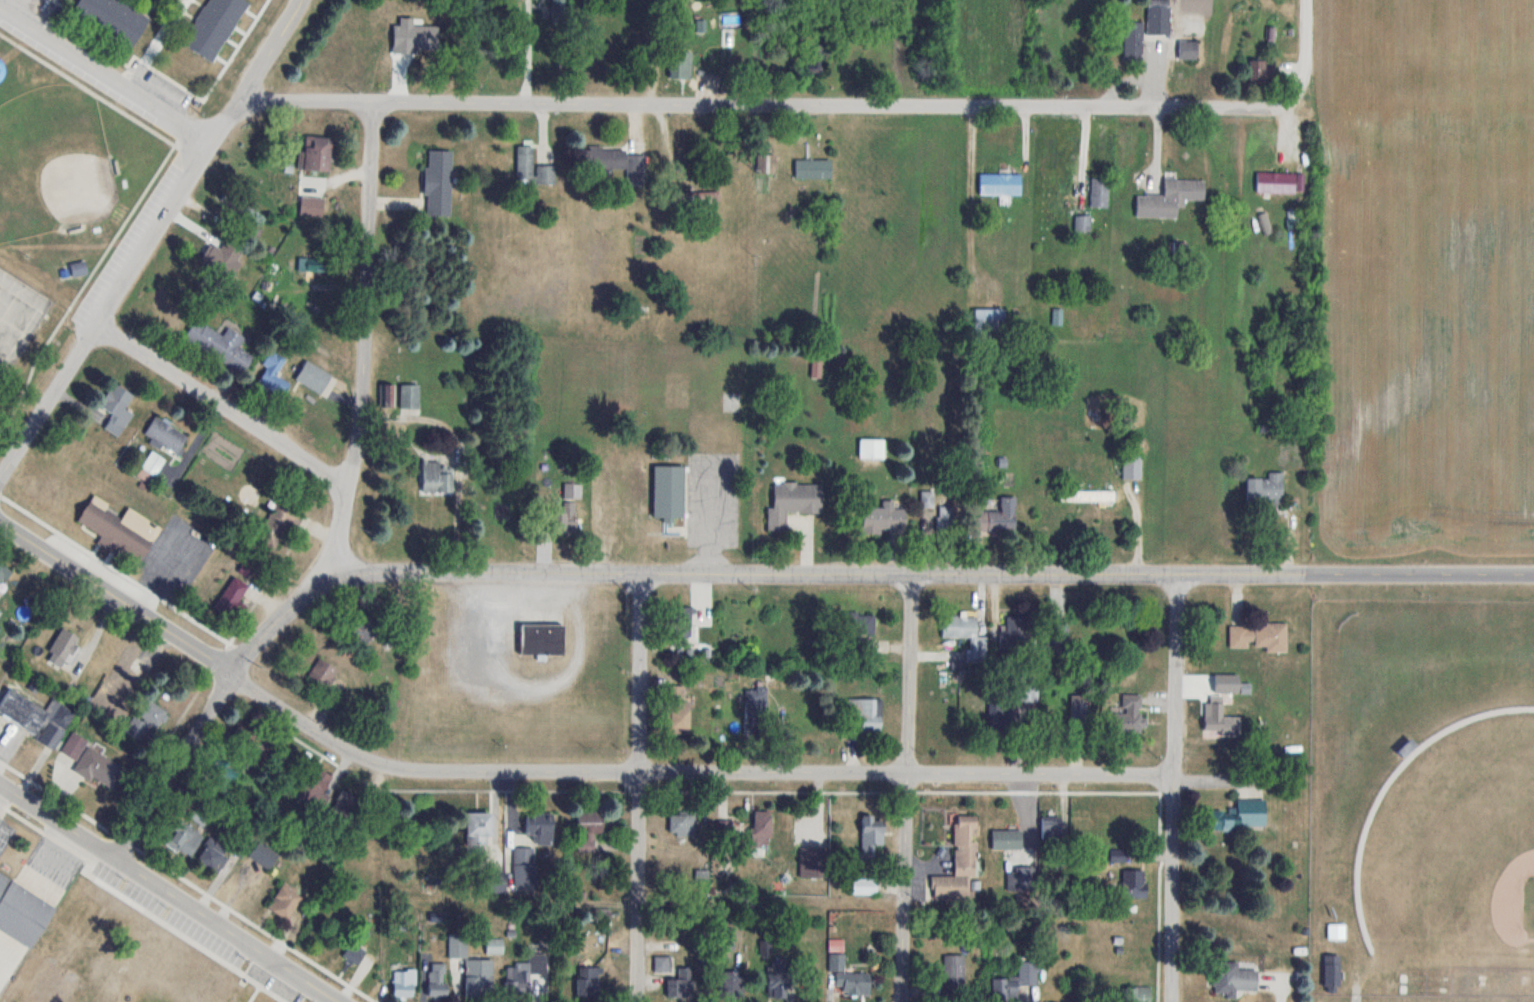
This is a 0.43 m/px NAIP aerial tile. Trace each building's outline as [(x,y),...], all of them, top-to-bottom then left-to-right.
[(133,48),(150,15),(121,0),(79,0),(71,15),(133,48)] [(182,43),(210,59),(243,0),(206,0),(182,43)] [(565,11),(565,0),(553,0),(553,11),(565,11)] [(1147,34),(1169,34),(1169,0),(1147,0),(1147,34)] [(1142,61),(1142,21),(1124,21),(1124,61),(1142,61)] [(734,45),(735,28),(722,28),(722,45),(734,45)] [(624,29),(598,29),(597,66),(623,67),(624,29)] [(1196,59),(1196,40),(1179,40),(1179,59),(1196,59)] [(671,58),(671,72),(691,72),(691,50),(680,50),(680,58),(671,58)] [(734,50),(734,61),(748,62),(748,50),(734,50)] [(807,72),(823,72),(823,51),(807,51),(807,72)] [(1267,60),(1251,60),(1251,78),(1267,78),(1267,60)] [(302,169),(330,169),(330,137),(302,137),(302,169)] [(555,185),(555,165),(534,165),(534,146),(517,146),(517,185),(555,185)] [(626,148),(585,148),(585,167),(629,168),(629,176),(642,177),(642,154),(626,154),(626,148)] [(451,150),(426,150),(425,215),(450,215),(451,150)] [(795,158),(795,177),(830,177),(830,158),(795,158)] [(1295,172),(1257,172),(1257,193),(1295,193),(1295,172)] [(1021,195),(1021,174),(980,174),(980,194),(1021,195)] [(1090,207),(1108,207),(1108,178),(1091,178),(1090,207)] [(1135,216),(1177,218),(1177,207),(1183,207),(1184,199),(1204,200),(1205,180),(1164,178),(1164,195),(1136,194),(1135,216)] [(233,215),(252,235),(265,222),(246,203),(233,215)] [(1089,231),(1089,216),(1075,216),(1075,231),(1089,231)] [(298,271),(325,271),(325,257),(298,257),(298,271)] [(70,265),(73,277),(87,273),(84,260),(70,265)] [(176,327),(188,308),(157,288),(145,308),(176,327)] [(974,332),(1004,332),(1004,308),(974,308),(974,332)] [(183,341),(244,372),(253,355),(238,347),(244,336),(227,327),(223,334),(194,320),(183,341)] [(266,367),(256,383),(281,398),(290,383),(276,375),(286,358),(271,349),(262,364),(266,367)] [(338,379),(306,360),(295,379),(327,398),(338,379)] [(134,395),(115,382),(100,405),(119,418),(134,395)] [(400,408),(419,408),(419,384),(400,384),(400,408)] [(187,437),(156,416),(143,436),(174,457),(187,437)] [(884,458),(884,438),(859,438),(859,458),(884,458)] [(154,476),(165,459),(151,451),(141,468),(154,476)] [(1122,479),(1141,479),(1141,456),(1122,456),(1122,479)] [(422,491),(452,491),(452,472),(441,472),(441,460),(422,460),(422,491)] [(653,466),(653,519),(683,519),(683,466),(653,466)] [(1282,473),(1267,473),(1267,477),(1246,477),(1246,504),(1282,504),(1282,473)] [(823,483),(773,483),(773,507),(768,507),(767,530),(786,530),(786,512),(823,512),(823,483)] [(1113,490),(1058,490),(1057,503),(1113,503),(1113,490)] [(921,491),(921,507),(932,507),(933,491),(921,491)] [(77,521),(102,535),(100,539),(140,562),(161,527),(127,507),(120,518),(105,509),(108,503),(93,494),(77,521)] [(1001,510),(976,510),(976,530),(1015,530),(1015,496),(1001,496),(1001,510)] [(256,536),(279,550),(302,512),(279,498),(256,536)] [(553,532),(576,532),(576,498),(559,498),(559,511),(553,511),(553,532)] [(862,533),(905,533),(905,507),(862,508),(862,533)] [(939,527),(954,528),(954,507),(939,507),(939,527)] [(0,560),(0,588),(13,570),(0,560)] [(213,607),(231,620),(243,604),(238,601),(249,586),(235,576),(213,607)] [(693,607),(667,607),(667,627),(693,627),(693,607)] [(845,629),(874,635),(878,616),(849,610),(845,629)] [(978,637),(977,616),(942,616),(942,638),(970,637),(970,657),(984,656),(984,637),(978,637)] [(348,633),(366,644),(375,628),(358,617),(348,633)] [(1033,617),(1003,617),(1003,648),(1033,648),(1033,617)] [(562,654),(562,624),(520,624),(520,654),(562,654)] [(1229,624),(1229,648),(1267,648),(1267,652),(1287,652),(1287,624),(1229,624)] [(1054,642),(1067,642),(1067,626),(1054,626),(1054,642)] [(60,668),(80,638),(63,627),(44,657),(60,668)] [(147,656),(128,645),(103,686),(122,698),(147,656)] [(307,677),(326,688),(338,669),(319,658),(307,677)] [(1019,684),(1019,703),(1038,703),(1038,684),(1019,684)] [(688,687),(668,687),(668,732),(688,732),(688,687)] [(55,749),(74,713),(53,702),(48,710),(8,689),(0,704),(0,714),(39,734),(36,739),(55,749)] [(1012,704),(1012,693),(990,693),(990,728),(1006,728),(1006,704),(1012,704)] [(1140,694),(1122,694),(1122,721),(1140,721),(1140,694)] [(1071,695),(1072,717),(1087,717),(1086,695),(1071,695)] [(149,726),(156,731),(168,712),(145,697),(125,728),(141,738),(149,726)] [(861,717),(860,737),(881,737),(882,699),(848,698),(848,717),(861,717)] [(1205,699),(1204,731),(1221,731),(1221,735),(1239,735),(1239,717),(1223,716),(1223,699),(1205,699)] [(75,760),(88,740),(73,731),(60,751),(75,760)] [(75,768),(110,791),(124,770),(89,747),(75,768)] [(205,785),(226,795),(242,763),(220,753),(205,785)] [(313,809),(332,777),(313,764),(293,797),(313,809)] [(1266,799),(1237,799),(1237,810),(1202,809),(1202,828),(1265,829),(1266,799)] [(771,845),(771,810),(752,810),(752,845),(771,845)] [(198,812),(198,824),(206,823),(205,812),(198,812)] [(603,833),(603,812),(577,812),(577,835),(578,835),(577,852),(594,852),(594,832),(603,833)] [(669,834),(695,834),(695,812),(669,812),(669,834)] [(527,813),(527,843),(554,843),(554,813),(527,813)] [(875,845),(884,845),(884,820),(874,820),(874,815),(861,815),(861,852),(875,852),(875,845)] [(812,847),(812,816),(792,816),(792,847),(812,847)] [(954,876),(932,876),(932,899),(970,899),(970,876),(976,876),(976,817),(954,817),(954,876)] [(1061,817),(1042,817),(1042,844),(1061,844),(1061,817)] [(492,844),(492,818),(466,818),(466,844),(492,844)] [(190,857),(203,835),(179,820),(165,841),(190,857)] [(1022,830),(992,830),(992,850),(1022,850),(1022,830)] [(196,860),(213,871),(227,848),(210,837),(196,860)] [(268,871),(279,856),(260,841),(249,856),(268,871)] [(1145,870),(1122,870),(1122,897),(1145,897),(1145,870)] [(30,948),(0,930),(0,874),(55,908),(30,948)] [(504,890),(504,876),(494,876),(494,890),(504,890)] [(877,878),(853,878),(853,895),(877,895),(877,878)] [(304,893),(285,881),(267,907),(287,920),(304,893)] [(596,920),(608,916),(605,908),(593,912),(596,920)] [(1345,939),(1345,924),(1328,924),(1328,939),(1345,939)] [(466,936),(449,936),(449,956),(466,956),(466,936)] [(504,954),(504,938),(486,938),(486,954),(504,954)] [(342,954),(356,965),(367,951),(353,940),(342,954)] [(869,995),(869,973),(844,973),(844,954),(830,953),(829,971),(836,971),(836,987),(843,987),(842,994),(869,995)] [(547,954),(528,954),(528,963),(507,963),(506,996),(547,997),(547,954)] [(671,973),(671,954),(655,954),(655,973),(671,973)] [(1325,989),(1340,989),(1340,954),(1325,954),(1325,989)] [(943,990),(964,990),(964,955),(943,955),(943,990)] [(493,960),(466,960),(466,997),(493,997),(493,960)] [(1214,992),(1257,993),(1258,970),(1237,970),(1237,962),(1214,961),(1214,992)] [(1036,962),(1018,962),(1018,977),(992,977),(992,1001),(1017,1001),(1017,987),(1037,987),(1036,962)] [(428,995),(447,995),(447,964),(428,964),(428,995)] [(578,967),(578,996),(600,996),(600,967),(578,967)] [(668,979),(668,998),(693,998),(693,968),(678,968),(678,979),(668,979)] [(416,970),(394,970),(394,996),(416,996),(416,970)]
